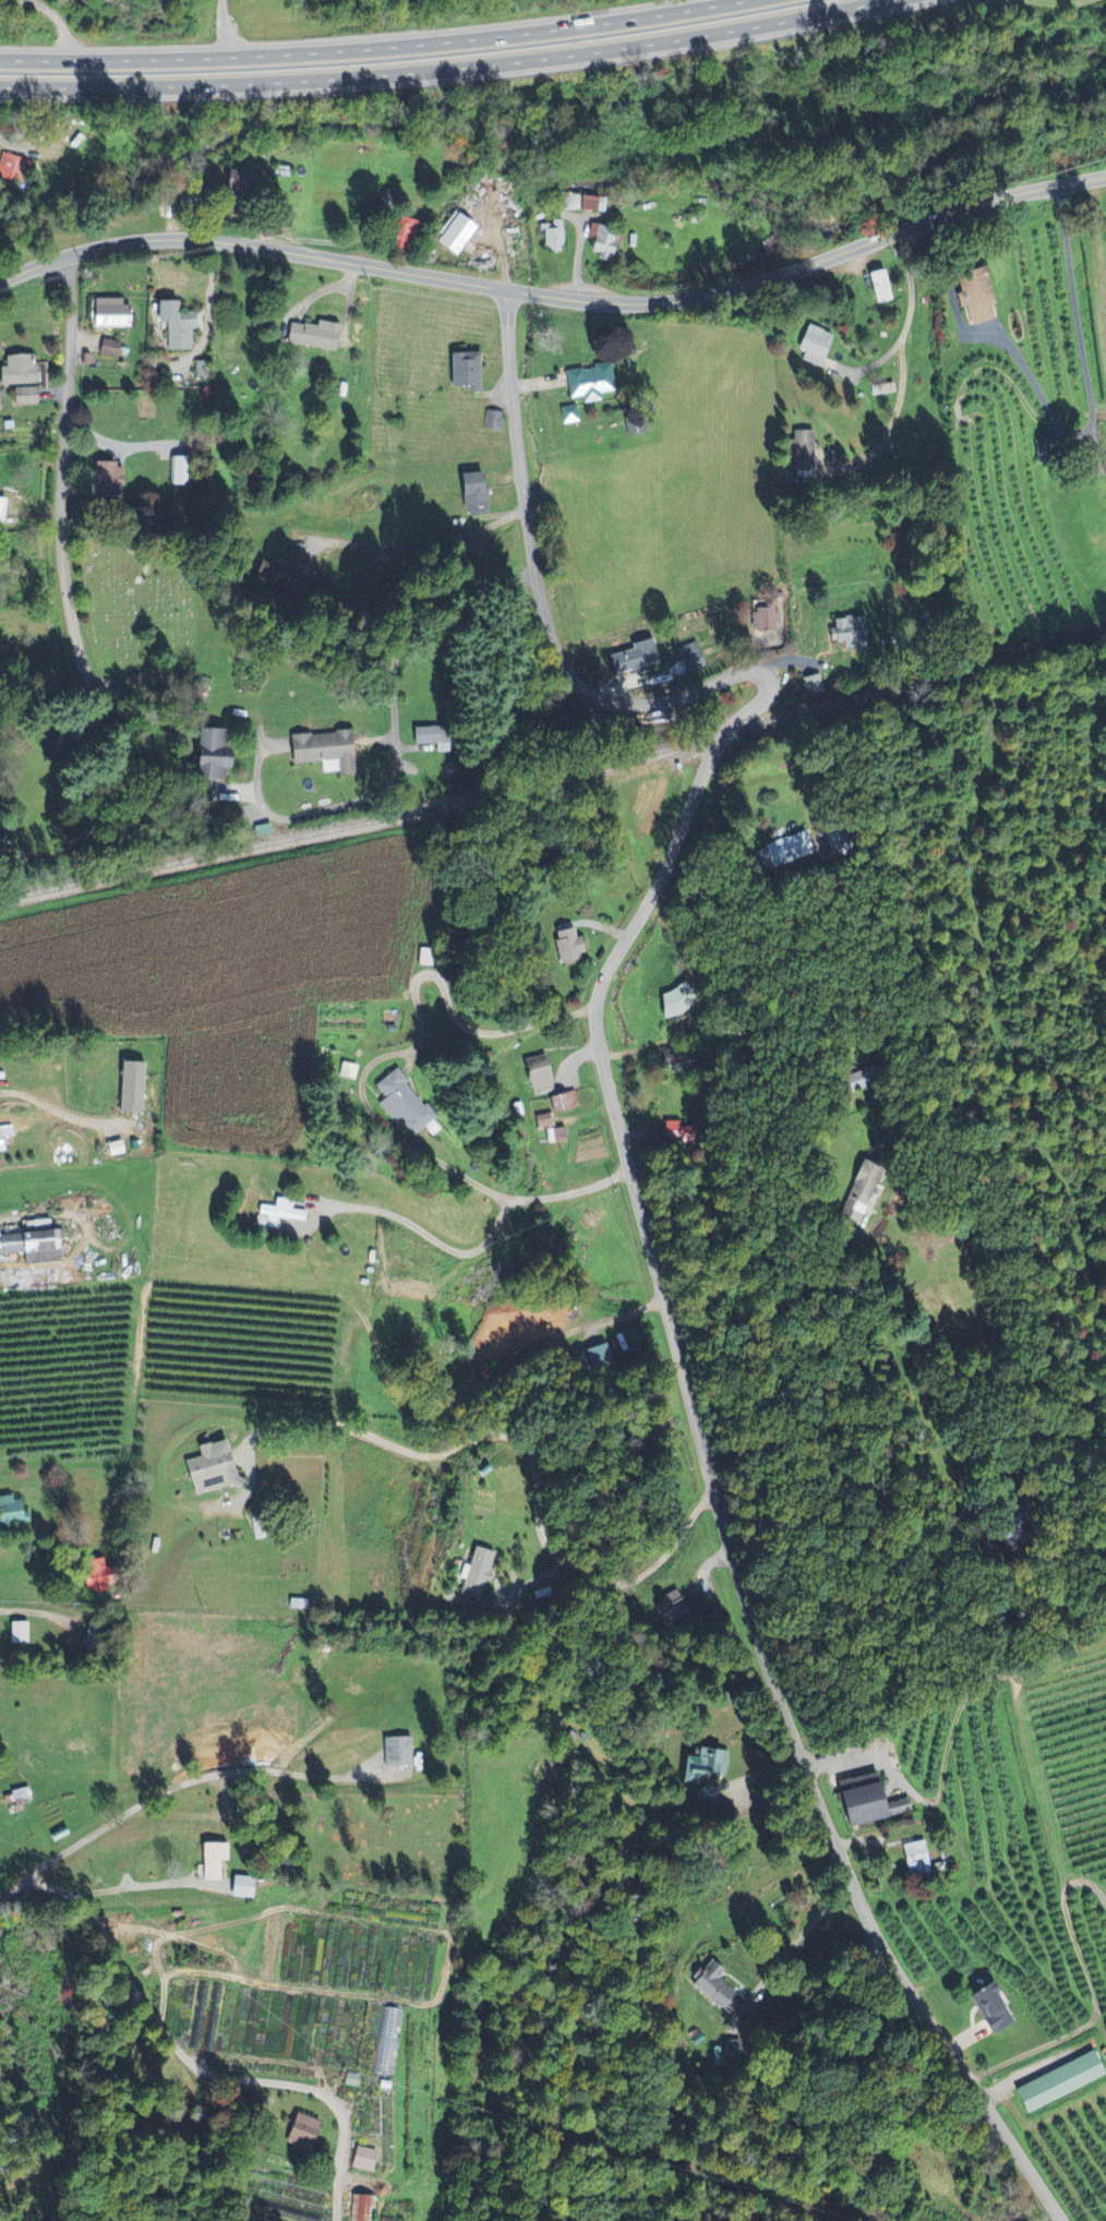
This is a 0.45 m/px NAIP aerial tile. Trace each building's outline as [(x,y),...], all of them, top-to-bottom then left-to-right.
[(5,154),(0,167),(0,178),(16,184),(19,175),(27,178),(32,165),(5,154)] [(251,174),(221,170),(218,190),(249,194),(251,174)] [(606,213),(606,198),(582,197),(582,195),(564,195),(564,212),(606,213)] [(476,226),(455,214),(437,245),(458,257),(476,226)] [(564,221),(551,222),(551,226),(544,226),(545,253),(565,252),(564,221)] [(599,261),(615,263),(619,231),(596,228),(593,254),(600,255),(599,261)] [(994,320),(990,307),(994,305),(981,266),(952,275),(963,308),(965,307),(972,327),(994,320)] [(94,328),(129,328),(129,307),(121,306),(121,299),(94,299),(94,328)] [(192,351),(192,330),(196,330),(195,313),(177,313),(176,302),(156,302),(157,324),(168,323),(169,351),(192,351)] [(336,351),(339,325),(318,323),(317,328),(290,324),(287,345),(336,351)] [(800,351),(806,353),(804,361),(825,366),(833,334),(806,327),(800,351)] [(121,344),(104,340),(100,355),(117,359),(121,344)] [(480,354),(451,354),(452,388),(468,387),(468,393),(481,393),(480,354)] [(0,368),(1,387),(37,385),(36,366),(33,366),(33,355),(6,356),(7,367),(0,368)] [(207,379),(207,362),(196,363),(196,379),(207,379)] [(567,373),(570,400),(584,398),(585,405),(603,403),(602,395),(616,393),(612,364),(593,366),(594,370),(567,373)] [(16,389),(16,407),(39,406),(38,388),(16,389)] [(581,422),(578,407),(562,410),(566,426),(581,422)] [(502,433),(505,414),(487,412),(484,430),(502,433)] [(647,434),(645,419),(627,421),(628,436),(647,434)] [(814,431),(790,432),(791,472),(815,471),(814,431)] [(192,486),(192,458),(174,458),(174,486),(192,486)] [(116,463),(93,463),(93,487),(97,487),(97,497),(117,497),(117,488),(124,488),(124,475),(116,475),(116,463)] [(462,475),(464,518),(488,516),(486,474),(462,475)] [(294,594),(302,577),(267,561),(259,578),(294,594)] [(779,609),(752,609),(753,633),(779,632),(779,609)] [(845,649),(869,648),(868,618),(832,619),(833,643),(845,643),(845,649)] [(631,645),(633,651),(609,657),(614,677),(634,672),(635,676),(648,673),(647,667),(659,664),(653,639),(631,645)] [(689,676),(708,669),(699,643),(679,651),(689,676)] [(825,692),(820,674),(802,679),(807,697),(825,692)] [(415,746),(437,745),(436,728),(414,729),(415,746)] [(228,731),(196,730),(194,778),(226,779),(228,731)] [(290,736),(292,766),(322,764),(322,774),(339,773),(339,778),(353,777),(351,733),(290,736)] [(825,832),(834,854),(852,848),(844,825),(825,832)] [(814,855),(806,835),(763,850),(771,871),(814,855)] [(585,960),(579,939),(577,940),(573,925),(554,929),(563,966),(585,960)] [(659,994),(663,1017),(699,1010),(695,987),(659,994)] [(667,1072),(695,1065),(690,1047),(663,1055),(667,1072)] [(533,1096),(556,1090),(546,1056),(523,1062),(533,1096)] [(144,1065),(120,1064),(119,1115),(143,1115),(144,1065)] [(406,1141),(434,1124),(400,1070),(372,1088),(385,1108),(406,1141)] [(669,1143),(700,1142),(700,1126),(683,1126),(683,1122),(668,1123),(669,1143)] [(307,1213),(293,1211),(294,1201),(277,1199),(276,1208),(261,1207),(260,1222),(280,1224),(280,1220),(306,1222),(307,1213)] [(25,1254),(27,1267),(60,1264),(57,1231),(0,1237),(0,1257),(25,1254)] [(6,1290),(60,1289),(59,1271),(5,1272),(6,1290)] [(195,1500),(239,1485),(223,1440),(196,1450),(199,1458),(182,1464),(195,1500)] [(14,1502),(12,1496),(0,1498),(0,1530),(32,1524),(30,1513),(25,1514),(22,1501),(14,1502)] [(495,1555),(474,1549),(460,1597),(481,1603),(490,1574),(489,1573),(495,1555)] [(668,1624),(689,1615),(679,1592),(658,1602),(668,1624)] [(310,1610),(310,1600),(290,1600),(290,1609),(310,1610)] [(12,1645),(29,1645),(29,1624),(12,1624),(12,1645)] [(385,1768),(412,1767),(411,1737),(384,1738),(385,1768)] [(723,1751),(701,1749),(700,1758),(690,1757),(687,1782),(710,1784),(711,1774),(727,1776),(729,1759),(722,1759),(723,1751)] [(849,1829),(913,1812),(910,1798),(885,1805),(876,1773),(856,1778),(859,1789),(839,1794),(849,1829)] [(16,1803),(32,1798),(29,1788),(12,1793),(16,1803)] [(910,1878),(933,1875),(929,1842),(906,1845),(910,1878)] [(204,1882),(222,1881),(221,1862),(228,1861),(228,1843),(203,1844),(204,1882)] [(232,1898),(253,1899),(254,1877),(233,1876),(232,1898)] [(727,1972),(712,1960),(692,1985),(731,2017),(744,2001),(719,1981),(727,1972)] [(992,2036),(1016,2022),(992,1981),(968,1994),(992,2036)] [(376,2075),(395,2077),(397,2056),(390,2056),(391,2047),(380,2046),(376,2075)] [(1105,2077),(1105,2076),(1095,2052),(1015,2090),(1027,2115),(1105,2077)] [(361,2076),(347,2074),(345,2086),(359,2088),(361,2076)] [(310,2156),(323,2123),(298,2114),(286,2146),(310,2156)] [(352,2168),(373,2173),(377,2151),(357,2147),(352,2168)] [(371,2197),(353,2196),(353,2220),(370,2220),(371,2197)]
